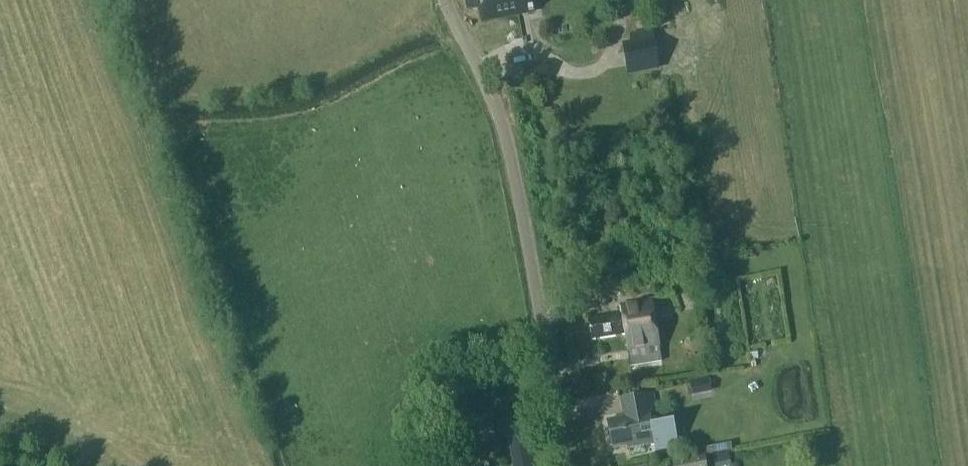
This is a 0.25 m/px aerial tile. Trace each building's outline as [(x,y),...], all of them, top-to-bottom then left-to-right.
[(468,7),(480,5),(484,21),(534,12),(532,0),(466,0),(468,7)] [(623,44),(629,75),(660,68),(654,38),(623,44)] [(625,337),(629,366),(661,361),(653,299),(620,304),(621,315),(589,319),(592,341),(625,337)] [(629,448),(645,445),(655,443),(657,451),(656,451),(656,452),(679,447),(679,446),(678,446),(674,423),(652,428),(650,414),(656,412),(653,394),(622,400),(625,418),(608,421),(614,449),(628,446),(629,448)] [(532,428),(507,433),(510,449),(535,444),(532,428)] [(716,445),(703,448),(704,454),(705,454),(706,455),(717,453),(716,445)] [(673,465),(708,465),(706,455),(705,454),(704,454),(672,460),(673,465)] [(713,465),(718,465),(734,464),(733,456),(712,459),(713,465)]
